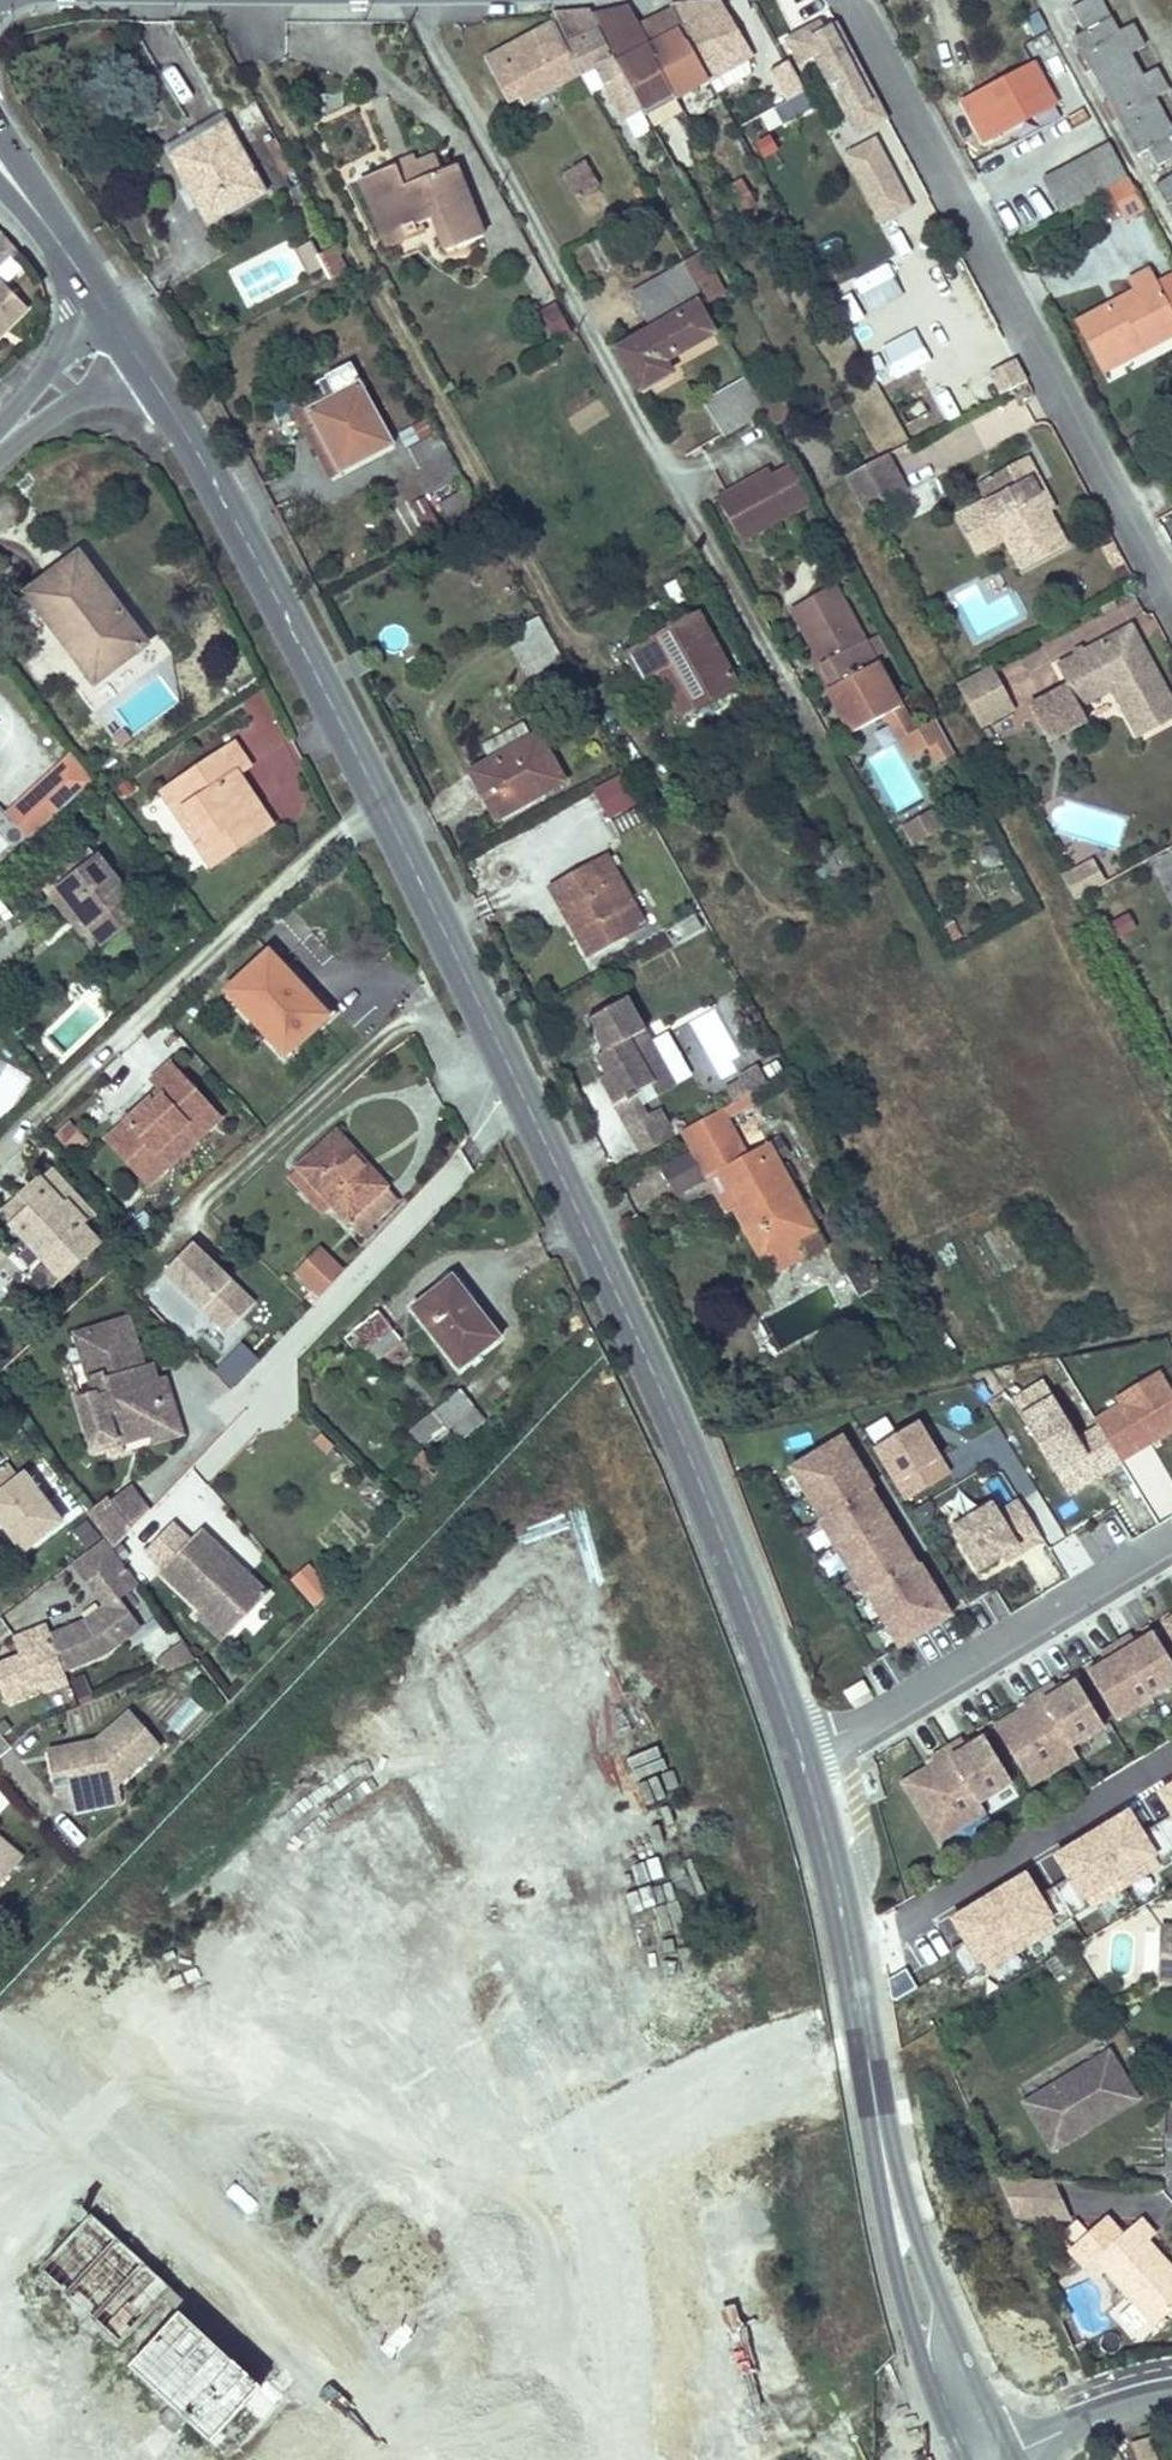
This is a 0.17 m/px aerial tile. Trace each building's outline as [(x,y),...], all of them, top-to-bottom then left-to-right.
[(712,77),(748,57),(753,55),(721,0),(698,0),(671,2),(673,7),(712,77)] [(1073,38),(1098,83),(1136,63),(1131,53),(1143,46),(1131,24),(1118,31),(1101,0),(1083,0),(1069,8),(1082,32),(1073,38)] [(629,7),(592,17),(632,90),(641,86),(631,70),(658,59),(639,24),(629,7)] [(673,7),(639,24),(658,59),(668,76),(678,95),(712,77),(673,7)] [(589,11),(550,14),(554,21),(581,70),(593,93),(606,86),(625,119),(643,109),(632,90),(592,17),(589,11)] [(554,21),(487,56),(507,90),(517,85),(523,95),(525,100),(581,70),(554,21)] [(807,25),(787,36),(801,61),(815,54),(857,133),(888,117),(838,23),(837,21),(812,34),(807,25)] [(748,57),(712,77),(719,90),(752,72),(748,57)] [(790,58),(770,68),(792,108),(811,98),(790,58)] [(658,59),(631,70),(641,86),(668,76),(658,59)] [(1098,83),(1137,155),(1147,149),(1156,166),(1171,157),(1171,126),(1171,127),(1156,98),(1167,90),(1155,68),(1143,74),(1136,63),(1098,83)] [(986,99),(968,109),(984,139),(1053,103),(1033,65),(983,91),(986,99)] [(180,110),(194,105),(183,72),(169,77),(180,110)] [(517,85),(507,90),(513,101),(523,95),(517,85)] [(983,91),(963,102),(968,109),(986,99),(983,91)] [(811,98),(792,108),(803,127),(822,118),(811,98)] [(659,114),(649,120),(657,134),(667,128),(659,114)] [(225,119),(177,146),(204,197),(195,202),(207,224),(267,192),(225,119)] [(846,152),(854,168),(886,152),(878,136),(846,152)] [(682,139),(665,148),(694,201),(711,191),(682,139)] [(1108,145),(1043,181),(1061,213),(1107,187),(1125,177),(1108,145)] [(177,146),(167,152),(195,202),(204,197),(177,146)] [(854,168),(881,222),(893,216),(888,207),(896,203),(901,212),(914,205),(886,152),(854,168)] [(396,163),(359,178),(384,240),(404,231),(407,239),(418,235),(414,224),(433,217),(446,248),(482,234),(455,164),(442,169),(437,157),(415,166),(418,173),(403,179),(396,163)] [(411,158),(396,163),(403,179),(418,173),(415,166),(411,158)] [(586,161),(565,173),(579,196),(600,184),(586,161)] [(1125,177),(1107,187),(1124,220),(1143,210),(1125,177)] [(1157,185),(1171,214),(1171,177),(1157,185)] [(754,206),(744,183),(728,189),(738,212),(754,206)] [(888,207),(893,216),(901,212),(896,203),(888,207)] [(920,220),(887,235),(902,269),(935,254),(920,220)] [(404,231),(384,240),(387,247),(407,239),(404,231)] [(349,270),(335,246),(319,254),(333,278),(349,270)] [(704,252),(686,261),(687,263),(707,300),(725,290),(704,252)] [(635,341),(620,348),(642,387),(670,371),(665,361),(716,332),(700,303),(707,300),(687,263),(633,292),(652,326),(632,336),(635,341)] [(1098,362),(1139,340),(1143,347),(1171,331),(1171,271),(1157,279),(1150,266),(1127,278),(1134,290),(1076,322),(1098,362)] [(26,309),(0,283),(0,334),(26,309)] [(862,331),(888,317),(871,286),(845,300),(862,331)] [(539,312),(551,339),(569,330),(557,304),(539,312)] [(632,336),(618,344),(620,348),(635,341),(632,336)] [(1139,340),(1098,362),(1102,370),(1143,347),(1139,340)] [(1027,384),(1016,361),(989,373),(999,396),(1027,384)] [(349,363),(325,376),(334,393),(306,409),(340,471),(392,442),(349,363)] [(334,393),(325,376),(318,380),(323,389),(295,406),(332,476),(340,471),(306,409),(334,393)] [(749,377),(708,400),(726,432),(766,410),(749,377)] [(462,476),(438,432),(407,450),(430,494),(462,476)] [(878,458),(845,476),(864,510),(906,488),(888,453),(878,458)] [(1030,457),(1013,466),(1059,550),(1067,546),(1050,514),(1032,480),(1040,475),(1030,457)] [(1059,550),(1013,466),(990,479),(1000,497),(989,503),(1009,539),(1025,569),(1059,550)] [(770,469),(718,498),(741,539),(754,532),(750,523),(788,502),(770,469)] [(1040,475),(1032,480),(1050,514),(1058,509),(1040,475)] [(1000,497),(990,479),(979,485),(988,501),(989,503),(1000,497)] [(435,523),(426,494),(393,505),(403,534),(435,523)] [(989,503),(988,501),(958,517),(979,555),(1009,539),(989,503)] [(28,595),(72,653),(80,646),(88,656),(79,662),(96,685),(147,646),(79,556),(28,595)] [(835,584),(792,607),(815,648),(833,682),(825,686),(851,733),(884,715),(901,706),(835,584)] [(642,678),(657,670),(671,663),(696,708),(740,685),(701,613),(628,652),(642,678)] [(563,660),(539,615),(505,634),(530,678),(563,660)] [(1030,707),(1049,742),(1087,721),(1079,705),(1114,687),(1140,735),(1171,718),(1171,698),(1132,625),(1057,665),(1068,686),(1030,707)] [(80,646),(72,653),(79,662),(88,656),(80,646)] [(833,682),(815,648),(807,652),(825,686),(833,682)] [(671,663),(657,670),(682,716),(696,708),(671,663)] [(991,664),(958,682),(981,725),(1014,707),(991,664)] [(914,732),(901,706),(884,715),(906,756),(924,747),(914,732)] [(954,751),(937,720),(914,732),(924,747),(928,745),(937,761),(954,751)] [(470,772),(479,788),(485,784),(502,815),(565,780),(539,734),(470,772)] [(163,792),(178,816),(186,810),(205,839),(197,844),(211,866),(272,826),(258,804),(252,807),(246,797),(251,794),(238,774),(249,766),(235,744),(163,792)] [(26,841),(93,781),(69,754),(1,814),(26,841)] [(624,770),(593,788),(609,817),(640,800),(624,770)] [(485,784),(479,788),(496,818),(502,815),(485,784)] [(258,804),(251,794),(246,797),(252,807),(258,804)] [(640,800),(609,817),(618,835),(649,818),(640,800)] [(915,843),(945,826),(935,808),(904,824),(915,843)] [(186,810),(178,816),(197,844),(205,839),(186,810)] [(104,945),(60,891),(98,859),(87,846),(40,885),(96,952),(104,945)] [(550,888),(564,914),(573,909),(579,920),(576,922),(592,952),(645,924),(608,856),(550,888)] [(98,859),(60,891),(104,945),(142,913),(98,859)] [(1107,881),(1097,862),(1073,876),(1083,894),(1107,881)] [(1083,894),(1073,876),(1066,880),(1076,898),(1083,894)] [(573,909),(564,914),(586,956),(592,952),(576,922),(579,920),(573,909)] [(672,945),(704,932),(696,915),(664,928),(672,945)] [(1141,930),(1132,915),(1112,927),(1121,942),(1141,930)] [(325,1018),(284,973),(267,955),(225,993),(284,1055),(325,1018)] [(289,966),(284,973),(325,1018),(284,1055),(287,1058),(335,1015),(289,966)] [(650,1073),(666,1065),(628,997),(587,1021),(605,1052),(597,1057),(607,1075),(600,1078),(615,1105),(628,1098),(630,1101),(637,1097),(635,1094),(655,1083),(650,1073)] [(150,1098),(104,1140),(148,1188),(169,1169),(156,1156),(211,1105),(170,1061),(149,1080),(158,1090),(162,1095),(154,1102),(150,1098)] [(650,1073),(655,1083),(661,1093),(676,1084),(666,1065),(650,1073)] [(759,1067),(741,1078),(744,1083),(750,1094),(768,1084),(759,1067)] [(744,1083),(727,1092),(733,1104),(750,1094),(744,1083)] [(158,1090),(150,1098),(154,1102),(162,1095),(158,1090)] [(211,1105),(156,1156),(169,1169),(224,1118),(211,1105)] [(661,1109),(647,1116),(643,1108),(624,1117),(642,1154),(675,1138),(661,1109)] [(721,1110),(685,1130),(700,1157),(736,1136),(721,1110)] [(337,1132),(298,1167),(330,1203),(359,1236),(397,1202),(337,1132)] [(717,1160),(734,1190),(743,1205),(736,1209),(763,1258),(797,1239),(806,1254),(826,1242),(818,1227),(815,1229),(768,1143),(748,1155),(743,1145),(717,1160)] [(330,1203),(298,1167),(289,1175),(322,1211),(330,1203)] [(54,1170),(41,1181),(65,1207),(69,1204),(89,1224),(97,1216),(54,1170)] [(65,1207),(41,1181),(5,1215),(62,1278),(100,1245),(85,1228),(89,1224),(69,1204),(65,1207)] [(743,1205),(734,1190),(719,1199),(728,1213),(736,1209),(743,1205)] [(797,1239),(763,1258),(771,1273),(806,1254),(797,1239)] [(230,1285),(191,1248),(164,1276),(203,1313),(230,1285)] [(344,1272),(320,1249),(293,1277),(316,1299),(344,1272)] [(862,1263),(847,1273),(860,1295),(885,1282),(876,1265),(867,1270),(862,1263)] [(457,1272),(446,1280),(466,1307),(473,1301),(476,1299),(457,1272)] [(466,1307),(446,1280),(411,1308),(459,1370),(501,1337),(473,1301),(466,1307)] [(230,1285),(253,1306),(255,1303),(233,1282),(230,1285)] [(253,1306),(230,1285),(203,1313),(226,1334),(253,1306)] [(377,1311),(351,1331),(375,1361),(400,1341),(377,1311)] [(128,1320),(90,1331),(103,1373),(89,1377),(94,1393),(76,1398),(93,1453),(149,1436),(155,1434),(167,1418),(156,1379),(151,1364),(142,1366),(128,1320)] [(90,1331),(77,1336),(89,1377),(103,1373),(90,1331)] [(259,1362),(241,1346),(216,1373),(233,1389),(259,1362)] [(1169,1386),(1161,1372),(1116,1399),(1121,1407),(1096,1422),(1099,1428),(1122,1466),(1171,1435),(1171,1391),(1169,1386)] [(164,1377),(156,1379),(167,1418),(155,1434),(149,1436),(152,1444),(182,1435),(164,1377)] [(1078,1441),(1043,1383),(1009,1404),(1067,1499),(1101,1479),(1122,1466),(1099,1428),(1078,1441)] [(462,1390),(410,1432),(421,1446),(446,1427),(458,1442),(485,1420),(462,1390)] [(947,1468),(916,1415),(871,1442),(902,1495),(947,1468)] [(841,1430),(789,1460),(819,1511),(816,1512),(862,1590),(864,1589),(895,1640),(947,1610),(917,1558),(914,1559),(841,1430)] [(424,1451),(415,1460),(433,1477),(440,1470),(433,1464),(435,1462),(424,1451)] [(24,1552),(62,1523),(26,1475),(18,1480),(6,1465),(0,1470),(0,1521),(24,1552)] [(126,1493),(112,1504),(132,1530),(145,1516),(126,1493)] [(990,1498),(950,1521),(975,1565),(999,1551),(1014,1542),(1017,1547),(1039,1534),(1016,1494),(995,1507),(990,1498)] [(105,1541),(113,1550),(132,1530),(112,1504),(107,1498),(86,1515),(105,1541)] [(267,1596),(200,1531),(189,1542),(171,1524),(144,1552),(162,1569),(159,1573),(199,1612),(205,1605),(232,1631),(267,1596)] [(105,1655),(127,1637),(120,1627),(133,1616),(119,1599),(139,1584),(113,1550),(105,1541),(73,1565),(105,1607),(85,1623),(49,1636),(45,1626),(15,1638),(21,1655),(0,1664),(0,1685),(7,1703),(43,1689),(40,1680),(64,1671),(105,1655)] [(1002,1556),(1017,1547),(1014,1542),(999,1551),(1002,1556)] [(308,1567),(292,1581),(315,1606),(331,1592),(308,1567)] [(232,1631),(205,1605),(199,1612),(195,1615),(222,1641),(232,1631)] [(133,1616),(120,1627),(127,1637),(141,1627),(133,1616)] [(1155,1633),(1137,1644),(1132,1635),(1116,1645),(1149,1699),(1171,1685),(1171,1662),(1155,1633)] [(170,1675),(192,1661),(182,1644),(159,1659),(170,1675)] [(1149,1699),(1116,1645),(1101,1654),(1106,1663),(1089,1673),(1116,1719),(1149,1699)] [(68,1684),(64,1671),(40,1680),(43,1689),(44,1693),(68,1684)] [(858,1674),(839,1685),(846,1696),(865,1685),(858,1674)] [(1104,1726),(1077,1681),(1060,1691),(1054,1683),(1038,1692),(1071,1746),(1104,1726)] [(1071,1746),(1038,1692),(1023,1702),(1027,1707),(995,1727),(1031,1785),(1078,1757),(1071,1746)] [(181,1738),(203,1710),(188,1698),(166,1725),(181,1738)] [(121,1802),(118,1783),(161,1746),(131,1711),(97,1741),(101,1746),(96,1751),(62,1758),(69,1793),(73,1812),(121,1802)] [(1012,1782),(985,1738),(967,1748),(962,1740),(947,1749),(979,1802),(1012,1782)] [(101,1746),(97,1741),(48,1752),(58,1796),(69,1793),(62,1758),(96,1751),(101,1746)] [(979,1802),(947,1749),(931,1759),(934,1764),(903,1783),(938,1842),(985,1813),(979,1802)] [(618,1791),(626,1816),(666,1803),(658,1778),(618,1791)] [(23,1858),(0,1838),(0,1884),(23,1858)] [(1158,1973),(1171,1974),(1171,1927),(1161,1926),(1158,1973)] [(1158,1973),(1158,1980),(1171,1981),(1171,1974),(1158,1973)] [(1025,2103),(1054,2150),(1088,2129),(1084,2122),(1114,2104),(1118,2111),(1139,2099),(1110,2051),(1025,2103)] [(1084,2122),(1088,2129),(1118,2111),(1114,2104),(1084,2122)] [(1032,2215),(1015,2177),(997,2176),(1014,2214),(1032,2215)] [(1068,2217),(1051,2179),(1015,2177),(1032,2215),(1068,2217)] [(84,2210),(76,2220),(80,2224),(88,2215),(84,2210)] [(1070,2248),(1087,2266),(1096,2258),(1155,2325),(1171,2310),(1171,2265),(1150,2240),(1157,2233),(1142,2217),(1122,2234),(1107,2216),(1070,2248)] [(122,2345),(164,2300),(172,2291),(91,2217),(42,2270),(122,2345)] [(0,2301),(0,2314),(26,2339),(44,2321),(11,2289),(0,2301)] [(172,2291),(164,2300),(180,2314),(182,2313),(237,2364),(243,2357),(172,2291)] [(180,2314),(130,2368),(171,2406),(159,2420),(173,2433),(186,2420),(211,2442),(244,2406),(262,2422),(235,2451),(245,2459),(277,2459),(286,2450),(298,2459),(354,2459),(268,2381),(262,2387),(237,2364),(182,2313),(180,2314)] [(231,2423),(222,2433),(232,2442),(241,2432),(231,2423)]
